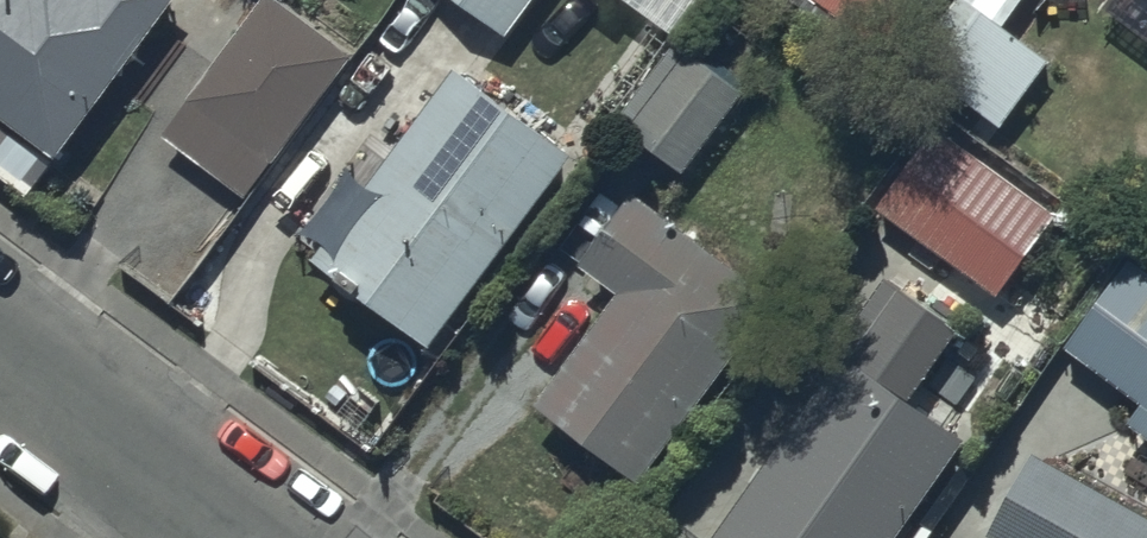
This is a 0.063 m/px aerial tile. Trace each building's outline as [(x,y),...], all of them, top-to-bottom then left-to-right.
[(33,184),(170,0),(0,0),(0,160),(33,184)] [(166,127),(247,189),(353,49),(288,0),(262,0),(166,127)] [(226,11),(233,0),(213,0),(226,11)] [(509,26),(528,0),(473,0),(509,26)] [(885,43),(916,0),(825,0),(885,43)] [(976,0),(952,0),(913,53),(1001,117),(1048,53),(976,0)] [(744,84),(691,48),(635,131),(687,167),(744,84)] [(460,59),(315,248),(430,336),(574,147),(460,59)] [(1059,209),(937,121),(878,202),(959,260),(957,263),(998,293),(1059,209)] [(776,284),(633,185),(582,259),(619,284),(538,399),(644,473),(776,284)] [(1127,257),(1065,343),(1142,398),(1127,420),(1146,434),(1146,271),(1127,257)] [(892,270),(839,344),(851,353),(713,537),(890,537),(967,434),(910,390),(960,323),(892,270)] [(1034,447),(989,529),(1006,537),(1146,537),(1146,510),(1034,447)]
